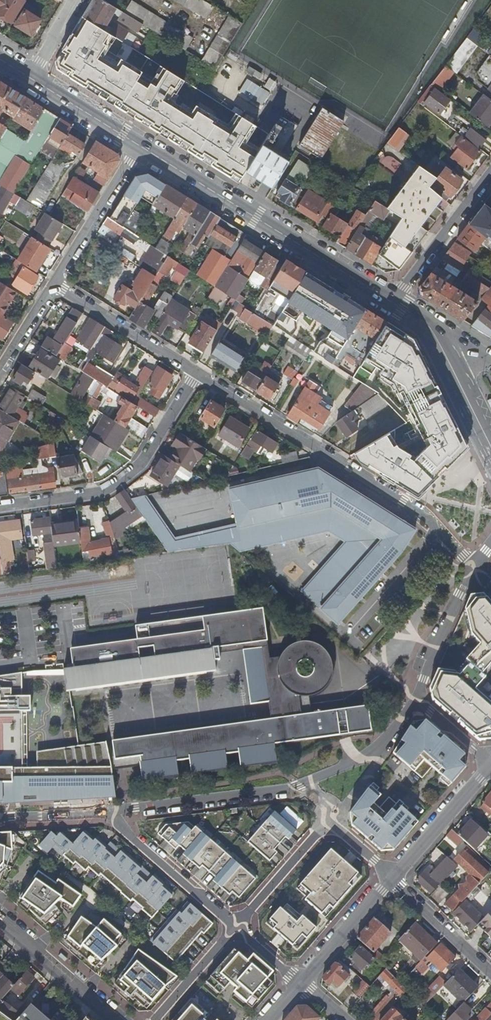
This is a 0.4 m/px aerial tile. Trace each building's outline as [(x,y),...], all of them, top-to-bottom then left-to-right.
[(11,22),(24,0),(0,0),(0,15),(11,22)] [(122,11),(104,0),(91,0),(82,16),(88,19),(110,33),(116,37),(129,45),(135,36),(128,31),(115,23),(112,28),(106,24),(113,12),(119,15),(122,11)] [(124,12),(127,14),(136,19),(186,50),(194,37),(134,0),(131,0),(124,12)] [(204,0),(176,0),(205,17),(213,5),(204,0)] [(35,9),(24,2),(21,7),(12,22),(31,34),(40,19),(32,14),(35,9)] [(132,25),(136,19),(127,14),(124,20),(132,25)] [(229,15),(202,59),(215,67),(224,52),(229,44),(242,22),(229,15)] [(109,35),(81,17),(56,60),(58,69),(237,180),(265,134),(109,35)] [(484,36),(474,28),(467,37),(477,45),(484,36)] [(456,73),(477,45),(467,37),(446,65),(451,69),(456,73)] [(238,49),(229,44),(224,52),(233,58),(238,49)] [(490,55),(478,72),(477,81),(489,89),(490,91),(490,55)] [(439,85),(451,69),(446,65),(434,81),(439,85)] [(248,78),(239,92),(263,106),(271,92),(248,78)] [(15,115),(26,97),(0,81),(0,108),(1,107),(2,106),(3,106),(4,107),(5,107),(5,108),(6,109),(6,110),(15,115)] [(429,87),(432,89),(434,90),(425,102),(438,113),(449,98),(431,85),(429,87)] [(432,89),(429,87),(418,102),(421,104),(432,89)] [(490,122),(490,99),(484,94),(469,113),(487,127),(490,122)] [(17,121),(32,131),(45,109),(26,97),(15,115),(10,123),(12,124),(13,122),(15,124),(17,121)] [(344,120),(323,107),(299,145),(314,154),(311,160),(317,164),(320,158),(344,120)] [(2,136),(0,138),(0,182),(16,156),(30,165),(49,136),(59,118),(45,109),(32,131),(25,141),(20,138),(15,144),(2,136)] [(280,155),(298,126),(271,109),(259,127),(269,133),(263,143),(261,145),(246,170),(272,187),(289,160),(280,155)] [(2,136),(6,129),(10,123),(2,118),(0,121),(0,138),(2,136)] [(49,136),(61,144),(68,134),(72,127),(59,118),(49,136)] [(12,124),(10,123),(6,129),(20,138),(25,141),(32,131),(17,121),(15,124),(13,122),(12,124)] [(395,148),(407,132),(399,127),(387,142),(395,148)] [(15,144),(20,138),(6,129),(2,136),(15,144)] [(456,132),(448,142),(456,149),(451,157),(466,168),(479,150),(456,132)] [(85,145),(68,134),(61,144),(79,155),(85,145)] [(469,141),(488,156),(490,152),(490,149),(473,136),(469,141)] [(94,179),(104,185),(120,160),(119,156),(96,141),(83,162),(98,172),(94,179)] [(0,182),(0,185),(1,185),(13,193),(30,165),(16,156),(0,182)] [(65,164),(53,157),(26,201),(37,208),(65,164)] [(437,161),(429,172),(436,178),(428,186),(441,197),(446,201),(462,180),(437,161)] [(419,165),(387,207),(389,209),(401,217),(428,186),(436,178),(429,172),(419,165)] [(73,177),(79,181),(85,171),(80,167),(73,177)] [(141,198),(153,205),(153,204),(166,184),(147,173),(135,176),(109,218),(135,235),(145,217),(134,210),(141,198)] [(99,193),(79,181),(73,177),(61,197),(87,212),(99,193)] [(153,204),(174,217),(186,197),(166,184),(153,204)] [(16,205),(20,197),(14,194),(13,193),(1,185),(0,187),(0,213),(1,214),(9,201),(16,205)] [(398,270),(427,232),(419,226),(441,197),(428,186),(401,217),(386,240),(371,263),(378,267),(388,269),(386,272),(390,275),(398,270)] [(322,221),(332,198),(308,188),(298,211),(322,221)] [(32,217),(37,208),(26,201),(20,197),(16,205),(15,207),(32,217)] [(87,212),(61,197),(56,206),(81,221),(87,212)] [(181,221),(185,224),(198,204),(186,197),(174,217),(163,235),(170,239),(181,221)] [(179,250),(184,254),(190,245),(210,212),(198,204),(185,224),(182,229),(184,231),(183,233),(185,234),(186,232),(189,234),(179,250)] [(469,223),(490,241),(490,208),(488,206),(481,214),(478,211),(469,223)] [(205,234),(209,237),(220,219),(221,218),(210,212),(190,245),(196,248),(205,234)] [(39,232),(52,240),(63,224),(50,216),(46,213),(35,230),(39,232)] [(134,244),(139,237),(135,235),(109,218),(107,217),(98,232),(104,236),(110,227),(134,244)] [(226,257),(238,238),(241,232),(220,219),(209,237),(205,244),(213,250),(197,275),(214,287),(231,260),(226,257)] [(469,223),(457,239),(474,252),(481,243),(490,250),(490,241),(469,223)] [(48,247),(52,240),(39,232),(35,239),(48,247)] [(263,250),(265,252),(266,251),(268,247),(247,234),(244,239),(263,250)] [(35,271),(50,248),(48,247),(35,239),(33,237),(18,261),(25,265),(35,271)] [(148,251),(151,244),(140,238),(136,246),(148,251)] [(243,241),(238,238),(226,257),(231,260),(237,250),(243,241)] [(172,246),(161,239),(155,248),(162,252),(166,255),(172,246)] [(263,250),(244,239),(243,241),(237,250),(244,254),(238,265),(246,270),(245,273),(248,275),(263,250)] [(450,263),(460,270),(460,269),(470,256),(471,253),(454,243),(442,258),(450,263)] [(157,259),(162,252),(155,248),(151,245),(143,258),(147,260),(146,262),(143,267),(150,271),(157,259)] [(124,248),(120,254),(124,257),(141,268),(142,268),(143,267),(146,262),(124,248)] [(244,254),(237,250),(231,260),(214,287),(224,293),(236,301),(249,279),(235,270),(238,265),(244,254)] [(279,260),(266,251),(265,252),(255,269),(274,281),(282,265),(277,262),(279,260)] [(166,277),(176,261),(168,256),(164,263),(159,272),(166,277)] [(279,323),(310,267),(289,256),(270,291),(266,288),(254,309),(279,323)] [(24,267),(25,265),(18,261),(16,259),(11,268),(20,274),(13,285),(27,294),(38,276),(24,267)] [(164,263),(157,259),(150,271),(156,275),(159,272),(164,263)] [(176,268),(186,274),(189,270),(179,263),(176,268)] [(452,282),(460,270),(450,263),(444,273),(442,275),(440,279),(450,285),(452,282)] [(489,288),(473,277),(467,273),(462,280),(474,288),(469,297),(452,287),(454,283),(452,282),(450,285),(440,279),(442,275),(444,273),(435,267),(434,269),(420,287),(421,295),(462,320),(477,302),(489,288)] [(141,268),(131,283),(133,284),(130,289),(126,287),(122,284),(114,298),(124,305),(126,302),(136,308),(152,283),(156,277),(142,268),(141,268)] [(190,279),(194,273),(189,270),(186,274),(185,276),(190,279)] [(489,288),(490,285),(490,282),(476,272),(473,277),(489,288)] [(4,315),(9,305),(13,300),(17,293),(0,282),(0,313),(4,315)] [(157,286),(152,283),(136,308),(129,318),(143,327),(154,310),(146,305),(157,286)] [(489,288),(477,302),(485,309),(471,325),(490,337),(490,335),(490,285),(489,288)] [(217,304),(224,293),(214,287),(207,298),(217,304)] [(324,333),(335,315),(352,326),(361,311),(348,302),(341,311),(309,291),(289,323),(305,333),(311,324),(324,333)] [(172,297),(166,293),(165,293),(162,298),(156,306),(159,309),(156,314),(160,316),(163,311),(172,297)] [(186,332),(197,315),(193,312),(180,304),(181,303),(172,297),(163,311),(164,312),(153,330),(160,334),(168,322),(178,328),(178,327),(186,332)] [(47,337),(42,346),(57,356),(65,343),(83,313),(74,307),(53,341),(47,337)] [(360,357),(364,360),(383,328),(387,321),(366,308),(355,327),(371,337),(368,343),(366,341),(357,356),(360,357)] [(264,334),(270,325),(253,314),(250,312),(244,321),(264,334)] [(2,340),(13,323),(6,318),(6,317),(0,313),(0,338),(2,340)] [(105,326),(91,318),(77,340),(84,345),(90,336),(96,340),(105,326)] [(399,393),(412,418),(444,398),(413,337),(389,322),(361,367),(373,374),(378,367),(383,371),(380,374),(394,383),(400,392),(399,393)] [(187,345),(202,354),(215,334),(200,324),(187,345)] [(108,340),(113,332),(105,326),(96,340),(78,369),(85,373),(94,379),(97,381),(108,387),(113,379),(88,363),(90,359),(92,360),(95,356),(102,360),(104,356),(113,361),(121,348),(108,340)] [(371,337),(355,327),(336,358),(341,361),(345,353),(358,360),(360,357),(357,356),(366,341),(368,343),(371,337)] [(288,340),(309,354),(312,349),(301,343),(291,336),(288,340)] [(246,355),(221,339),(211,355),(236,371),(246,355)] [(73,348),(65,343),(57,356),(65,361),(73,348)] [(41,348),(29,367),(47,378),(59,360),(41,348)] [(261,370),(267,374),(272,365),(266,362),(261,370)] [(28,383),(35,372),(23,364),(13,378),(22,384),(24,380),(28,383)] [(141,383),(138,388),(134,396),(137,398),(138,396),(153,371),(146,366),(137,380),(141,383)] [(159,398),(172,376),(158,367),(149,382),(153,385),(149,392),(159,398)] [(242,381),(257,390),(266,376),(263,374),(261,378),(248,371),(242,381)] [(85,373),(72,394),(81,400),(88,390),(94,380),(94,379),(85,373)] [(134,396),(138,388),(116,374),(113,379),(108,387),(114,391),(117,385),(126,391),(134,396)] [(279,384),(266,376),(257,390),(270,399),(279,384)] [(300,380),(295,377),(291,384),(296,387),(300,380)] [(96,382),(94,380),(88,390),(91,392),(96,382)] [(131,417),(138,406),(133,403),(122,396),(114,391),(108,387),(97,381),(96,382),(91,392),(84,402),(97,410),(101,403),(95,399),(100,392),(119,404),(110,418),(116,422),(129,430),(142,438),(148,428),(131,417)] [(309,382),(288,416),(297,422),(301,415),(320,427),(323,422),(326,424),(327,421),(325,420),(331,411),(318,403),(322,397),(316,393),(319,388),(309,382)] [(344,405),(352,411),(358,407),(378,393),(363,383),(344,405)] [(122,396),(126,391),(117,385),(114,391),(122,396)] [(0,406),(0,409),(12,416),(25,395),(12,387),(0,406)] [(33,390),(28,397),(40,404),(45,397),(33,390)] [(137,398),(134,396),(126,391),(122,396),(133,403),(137,398)] [(366,419),(389,404),(385,401),(378,393),(358,407),(352,411),(351,412),(337,421),(347,436),(358,428),(351,418),(361,412),(366,419)] [(159,410),(138,396),(137,398),(133,403),(138,406),(155,417),(159,410)] [(468,447),(444,398),(412,418),(427,447),(413,460),(409,458),(411,455),(402,449),(400,452),(395,448),(395,433),(393,430),(354,453),(357,459),(418,497),(439,476),(437,473),(445,466),(447,468),(468,447)] [(225,409),(212,400),(201,417),(215,426),(225,409)] [(1,449),(19,421),(12,416),(0,409),(0,448),(1,449)] [(114,425),(116,422),(110,418),(104,415),(91,436),(111,449),(115,451),(127,433),(114,425)] [(242,427),(244,425),(231,416),(220,434),(238,446),(248,431),(242,427)] [(127,433),(129,430),(116,422),(114,425),(127,433)] [(253,439),(251,438),(241,453),(249,458),(253,451),(257,454),(257,453),(262,445),(264,446),(273,452),(279,442),(258,430),(253,439)] [(199,459),(205,448),(204,447),(181,433),(175,442),(180,445),(171,459),(179,464),(189,470),(197,457),(199,459)] [(107,456),(111,449),(91,436),(90,436),(81,450),(99,461),(103,456),(104,454),(107,456)] [(180,445),(175,442),(174,441),(172,443),(176,446),(168,457),(171,459),(180,445)] [(36,460),(56,457),(55,443),(54,443),(35,449),(36,460)] [(192,473),(207,449),(205,448),(199,459),(197,457),(189,470),(192,473)] [(281,454),(283,462),(298,459),(296,451),(281,454)] [(167,484),(179,464),(171,459),(168,457),(164,454),(151,474),(167,484)] [(77,475),(75,456),(57,458),(59,477),(77,475)] [(77,475),(83,474),(75,456),(77,475)] [(439,476),(447,468),(445,466),(437,473),(439,476)] [(311,598),(338,622),(402,550),(415,529),(416,529),(360,494),(356,500),(328,482),(332,476),(318,467),(312,468),(229,488),(235,513),(240,512),(243,525),(238,526),(176,541),(162,544),(167,551),(230,543),(239,550),(329,530),(347,541),(364,551),(341,577),(324,566),(302,591),(309,596),(310,594),(312,596),(311,598)] [(24,476),(38,474),(37,468),(23,470),(24,476)] [(38,474),(24,476),(9,478),(8,479),(10,493),(55,486),(53,472),(38,474)] [(360,494),(332,476),(328,482),(356,500),(360,494)] [(126,511),(110,522),(115,538),(144,518),(131,499),(125,490),(116,496),(126,511)] [(144,518),(162,544),(176,541),(145,495),(131,499),(144,518)] [(42,528),(48,568),(57,567),(54,545),(50,523),(50,518),(31,521),(32,533),(40,532),(40,528),(42,528)] [(54,545),(81,541),(80,529),(78,519),(50,523),(54,545)] [(0,524),(0,541),(23,537),(20,521),(0,524)] [(112,539),(115,539),(115,538),(110,522),(110,521),(102,524),(107,539),(101,540),(102,542),(91,543),(89,528),(80,529),(81,541),(83,551),(90,550),(91,557),(105,555),(105,559),(113,558),(111,546),(113,546),(112,539)] [(31,538),(25,539),(27,550),(33,549),(31,538)] [(364,551),(347,541),(324,566),(341,577),(364,551)] [(2,568),(3,574),(10,574),(7,556),(6,556),(0,557),(2,568)] [(482,594),(470,596),(460,620),(472,638),(480,645),(466,661),(467,662),(470,664),(459,676),(456,674),(454,672),(450,672),(450,674),(440,673),(441,670),(438,670),(429,688),(433,700),(479,741),(490,740),(490,704),(489,706),(484,701),(485,699),(475,690),(485,678),(484,677),(482,675),(490,664),(490,604),(482,594)] [(262,641),(268,641),(263,609),(179,620),(183,652),(178,653),(174,621),(139,626),(142,648),(154,646),(155,656),(140,658),(139,648),(138,640),(71,649),(73,665),(63,667),(66,692),(70,692),(77,690),(78,692),(79,692),(79,690),(99,688),(99,689),(101,689),(101,687),(121,684),(121,686),(123,686),(123,684),(143,681),(143,683),(144,683),(144,681),(164,678),(165,680),(166,680),(166,678),(186,675),(186,677),(187,677),(187,676),(206,673),(206,674),(208,674),(207,672),(217,671),(215,661),(221,660),(220,654),(219,648),(231,646),(231,648),(231,646),(243,644),(243,646),(245,646),(245,644),(260,642),(260,643),(262,643),(262,641)] [(183,652),(179,620),(174,621),(178,653),(183,652)] [(262,647),(264,660),(270,659),(268,641),(262,641),(262,643),(260,643),(260,642),(245,644),(245,646),(243,646),(243,644),(231,646),(231,648),(231,646),(219,648),(220,654),(245,650),(262,647)] [(275,737),(276,743),(307,739),(307,738),(366,730),(363,706),(312,713),(310,696),(312,696),(314,695),(316,695),(317,694),(319,693),(321,692),(322,691),(324,690),(325,688),(327,687),(328,685),(329,684),(330,682),(331,680),(331,679),(332,677),(333,675),(333,673),(333,671),(333,669),(333,667),(333,665),(333,663),(332,662),(332,660),(331,658),(330,656),(329,654),(328,653),(327,651),(326,650),(324,648),(323,647),(321,646),(320,645),(318,644),(316,643),(314,643),(312,642),(311,642),(309,641),(307,641),(305,641),(303,641),(301,642),(299,642),(297,642),(295,643),(293,644),(292,645),(290,646),(289,647),(287,648),(286,649),(284,651),(283,652),(282,654),(281,656),(280,657),(270,659),(264,660),(262,647),(245,650),(252,704),(269,702),(272,719),(262,722),(257,725),(254,729),(251,733),(249,736),(255,735),(255,739),(262,739),(275,737)] [(470,664),(467,662),(456,674),(459,676),(470,664)] [(490,669),(490,664),(482,675),(484,677),(490,669)] [(21,673),(0,676),(0,805),(2,805),(2,781),(11,781),(11,768),(28,767),(26,713),(28,713),(28,698),(21,698),(21,673)] [(363,706),(366,730),(372,729),(369,706),(363,706)] [(272,719),(173,733),(177,760),(189,758),(189,755),(226,750),(227,753),(239,752),(238,748),(276,743),(275,737),(262,739),(255,739),(255,735),(249,736),(251,733),(254,729),(257,725),(262,722),(272,719)] [(451,784),(466,767),(465,755),(425,721),(413,722),(393,753),(422,778),(432,767),(451,784)] [(118,740),(123,768),(139,766),(142,780),(141,780),(179,775),(177,760),(173,733),(118,740)] [(113,758),(115,770),(123,768),(118,740),(110,742),(113,758)] [(278,762),(276,743),(238,748),(239,752),(241,766),(240,766),(240,767),(278,762)] [(227,753),(226,750),(189,755),(189,758),(191,773),(191,774),(229,768),(227,753)] [(393,850),(418,822),(388,797),(379,808),(373,804),(381,795),(370,786),(358,801),(359,802),(350,813),(351,822),(351,825),(381,851),(393,850)] [(490,810),(490,792),(482,803),(490,810)] [(296,831),(275,812),(268,819),(267,819),(254,834),(255,834),(248,842),(270,861),(277,853),(274,850),(286,837),(289,839),(296,831)] [(472,820),(458,836),(463,840),(474,850),(475,851),(488,835),(472,820)] [(240,897),(258,877),(250,870),(248,873),(233,859),(235,856),(221,844),(219,847),(203,833),(205,831),(198,824),(195,827),(189,822),(166,825),(162,836),(178,850),(182,846),(187,851),(184,855),(199,869),(203,865),(217,878),(215,881),(231,895),(234,892),(240,897)] [(458,846),(463,840),(458,836),(452,830),(447,836),(458,846)] [(18,836),(13,832),(0,833),(0,884),(18,836)] [(141,909),(152,919),(174,893),(166,887),(164,889),(162,887),(164,884),(165,883),(157,876),(156,879),(153,876),(145,870),(144,872),(141,870),(143,867),(136,860),(134,863),(131,860),(133,858),(126,852),(124,854),(121,851),(113,845),(112,847),(108,844),(107,846),(100,840),(98,842),(95,839),(88,833),(86,835),(83,832),(73,844),(60,833),(56,837),(51,832),(39,846),(47,854),(52,848),(62,857),(63,856),(73,865),(75,863),(85,872),(88,868),(99,877),(100,875),(121,892),(120,893),(131,902),(133,900),(142,908),(141,909)] [(455,859),(460,865),(472,852),(467,847),(455,859)] [(359,879),(328,852),(296,889),(300,892),(307,898),(305,900),(325,918),(359,879)] [(472,852),(460,865),(472,876),(445,905),(453,912),(464,900),(475,888),(480,883),(479,883),(490,871),(490,870),(481,860),(472,852)] [(438,885),(439,886),(453,872),(458,866),(447,857),(433,872),(428,867),(416,879),(431,893),(438,885)] [(29,909),(46,924),(59,910),(54,905),(59,899),(66,903),(72,908),(81,895),(40,867),(28,886),(31,888),(23,900),(21,903),(29,909)] [(19,898),(23,900),(31,888),(28,886),(19,898)] [(481,894),(475,888),(464,900),(465,901),(469,904),(477,896),(479,897),(481,894)] [(484,919),(469,904),(465,901),(453,914),(471,932),(478,925),(484,919)] [(177,910),(150,941),(173,961),(175,958),(178,961),(185,953),(183,951),(185,949),(187,950),(194,943),(191,941),(194,938),(196,940),(202,932),(205,929),(207,931),(213,924),(188,902),(179,912),(177,910)] [(19,905),(27,911),(29,909),(21,903),(19,905)] [(63,907),(70,911),(72,908),(66,903),(63,907)] [(297,949),(316,928),(302,916),(297,922),(280,908),(266,923),(297,949)] [(486,916),(484,919),(478,925),(485,932),(490,937),(490,938),(490,911),(486,916)] [(65,941),(95,968),(97,966),(103,960),(118,947),(123,937),(103,920),(96,928),(81,917),(65,941)] [(372,953),(379,960),(383,957),(376,950),(391,932),(376,919),(375,918),(358,939),(374,952),(372,953)] [(437,945),(415,923),(399,939),(421,961),(425,957),(437,945)] [(446,968),(451,962),(455,958),(441,944),(427,959),(425,957),(421,961),(415,967),(422,974),(427,969),(426,966),(430,961),(442,972),(446,968)] [(374,960),(360,947),(349,959),(362,971),(366,966),(368,967),(374,960)] [(233,992),(252,1007),(273,983),(267,978),(269,975),(252,960),(250,963),(247,960),(234,949),(206,981),(220,994),(230,982),(236,988),(233,992)] [(138,950),(114,984),(133,1000),(135,999),(146,1009),(165,988),(168,991),(179,978),(138,950)] [(252,960),(269,975),(273,971),(253,954),(247,960),(250,963),(252,960)] [(340,986),(353,971),(340,960),(339,959),(323,978),(324,979),(331,985),(334,981),(340,986)] [(371,1019),(381,1019),(407,990),(400,984),(386,969),(381,975),(396,991),(393,994),(391,993),(389,995),(391,996),(389,998),(387,996),(373,1012),(370,1016),(372,1018),(371,1019)] [(443,986),(462,1004),(468,998),(477,988),(458,970),(443,986)] [(34,978),(27,971),(8,995),(11,998),(16,992),(19,995),(34,978)] [(0,974),(0,999),(2,1000),(14,986),(0,974)] [(437,979),(416,1001),(418,1003),(423,1007),(443,986),(437,979)] [(353,993),(359,999),(370,987),(363,981),(353,993)] [(211,1012),(195,993),(172,1019),(204,1019),(211,1012)] [(2,1000),(0,1002),(0,1012),(10,1019),(17,1019),(21,1015),(2,1000)] [(36,1014),(39,1011),(31,1004),(28,1007),(36,1014)] [(462,1004),(447,1019),(468,1019),(471,1018),(467,1015),(470,1012),(462,1004)] [(490,1004),(475,1019),(487,1019),(490,1016),(490,1005),(490,1004)] [(39,1011),(36,1014),(28,1007),(21,1015),(17,1019),(49,1019),(39,1011)] [(299,1007),(297,1007),(286,1019),(317,1019),(319,1018),(306,1007),(299,1007)] [(404,1019),(393,1009),(383,1019),(405,1019),(404,1019)]
